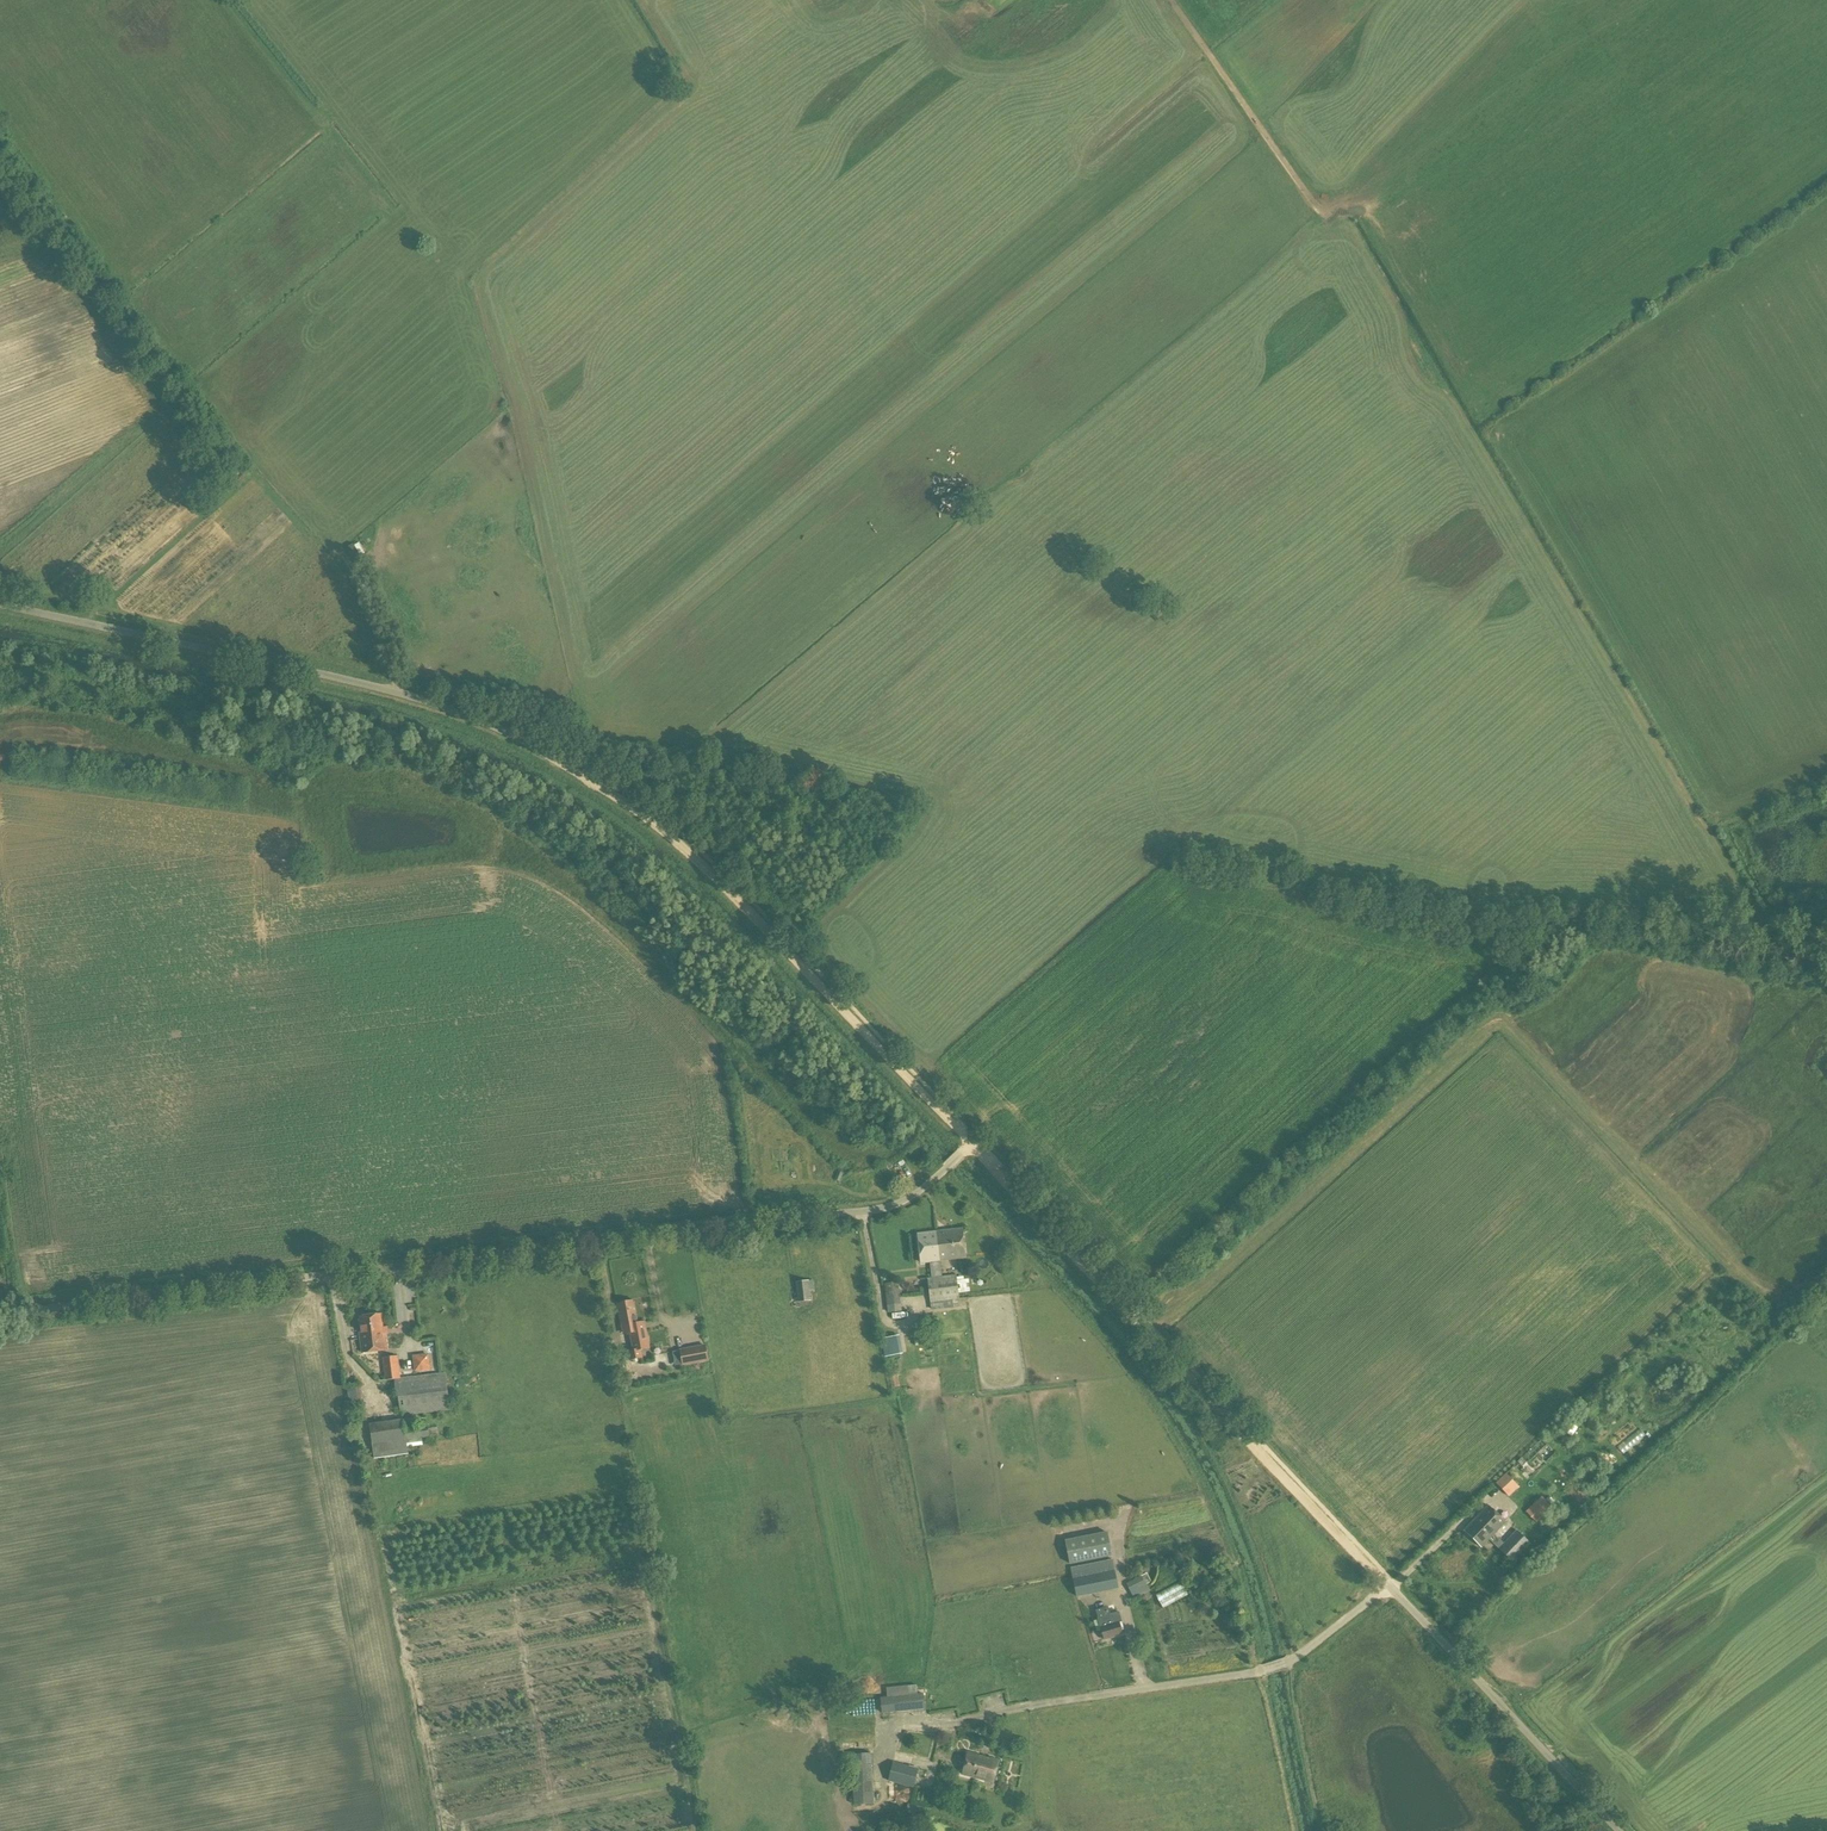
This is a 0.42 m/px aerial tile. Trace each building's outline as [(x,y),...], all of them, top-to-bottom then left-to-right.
[(920,1262),(938,1260),(935,1231),(917,1234),(920,1262)] [(959,1299),(956,1275),(928,1278),(931,1302),(932,1311),(954,1308),(953,1300),(959,1299)] [(798,1302),(810,1301),(808,1281),(795,1282),(798,1302)] [(888,1313),(901,1311),(898,1282),(884,1283),(888,1313)] [(632,1323),(637,1322),(632,1299),(616,1303),(621,1326),(623,1326),(624,1333),(629,1332),(633,1331),(632,1323)] [(633,1331),(629,1332),(632,1350),(628,1351),(629,1359),(642,1357),(640,1349),(649,1347),(643,1321),(637,1322),(632,1323),(633,1331)] [(367,1337),(359,1338),(361,1351),(386,1348),(384,1328),(382,1328),(382,1327),(380,1327),(381,1330),(374,1331),(375,1335),(367,1335),(367,1337)] [(890,1356),(902,1354),(899,1335),(887,1338),(890,1356)] [(682,1366),(709,1361),(705,1344),(679,1349),(682,1366)] [(414,1372),(430,1370),(429,1354),(412,1356),(414,1372)] [(400,1378),(398,1356),(382,1358),(385,1380),(394,1379),(396,1397),(398,1397),(401,1416),(450,1410),(446,1373),(400,1378)] [(351,1413),(363,1412),(359,1385),(347,1387),(351,1413)] [(404,1428),(403,1419),(369,1424),(374,1459),(408,1454),(406,1441),(429,1437),(429,1438),(438,1437),(437,1427),(428,1428),(427,1425),(404,1428)] [(1527,1481),(1556,1453),(1544,1441),(1515,1468),(1513,1466),(1495,1483),(1508,1497),(1526,1480),(1527,1481)] [(1526,1511),(1536,1522),(1552,1507),(1542,1496),(1526,1511)] [(1503,1544),(1493,1534),(1505,1522),(1488,1505),(1464,1531),(1481,1547),(1489,1539),(1498,1548),(1497,1548),(1513,1563),(1531,1545),(1516,1530),(1503,1544)] [(1111,1556),(1107,1531),(1064,1540),(1069,1564),(1111,1556)] [(1076,1597),(1118,1589),(1112,1559),(1070,1568),(1076,1597)] [(1134,1598),(1150,1591),(1142,1575),(1126,1583),(1134,1598)] [(1184,1581),(1158,1594),(1165,1609),(1192,1596),(1184,1581)] [(1108,1615),(1105,1607),(1097,1610),(1096,1611),(1098,1618),(1097,1618),(1104,1640),(1122,1634),(1119,1623),(1121,1622),(1118,1611),(1108,1615)] [(882,1713),(925,1709),(923,1693),(880,1698),(882,1713)] [(993,1783),(999,1760),(968,1752),(961,1775),(993,1783)] [(853,1805),(873,1804),(871,1753),(851,1754),(853,1805)] [(912,1787),(917,1768),(892,1761),(887,1780),(912,1787)]
